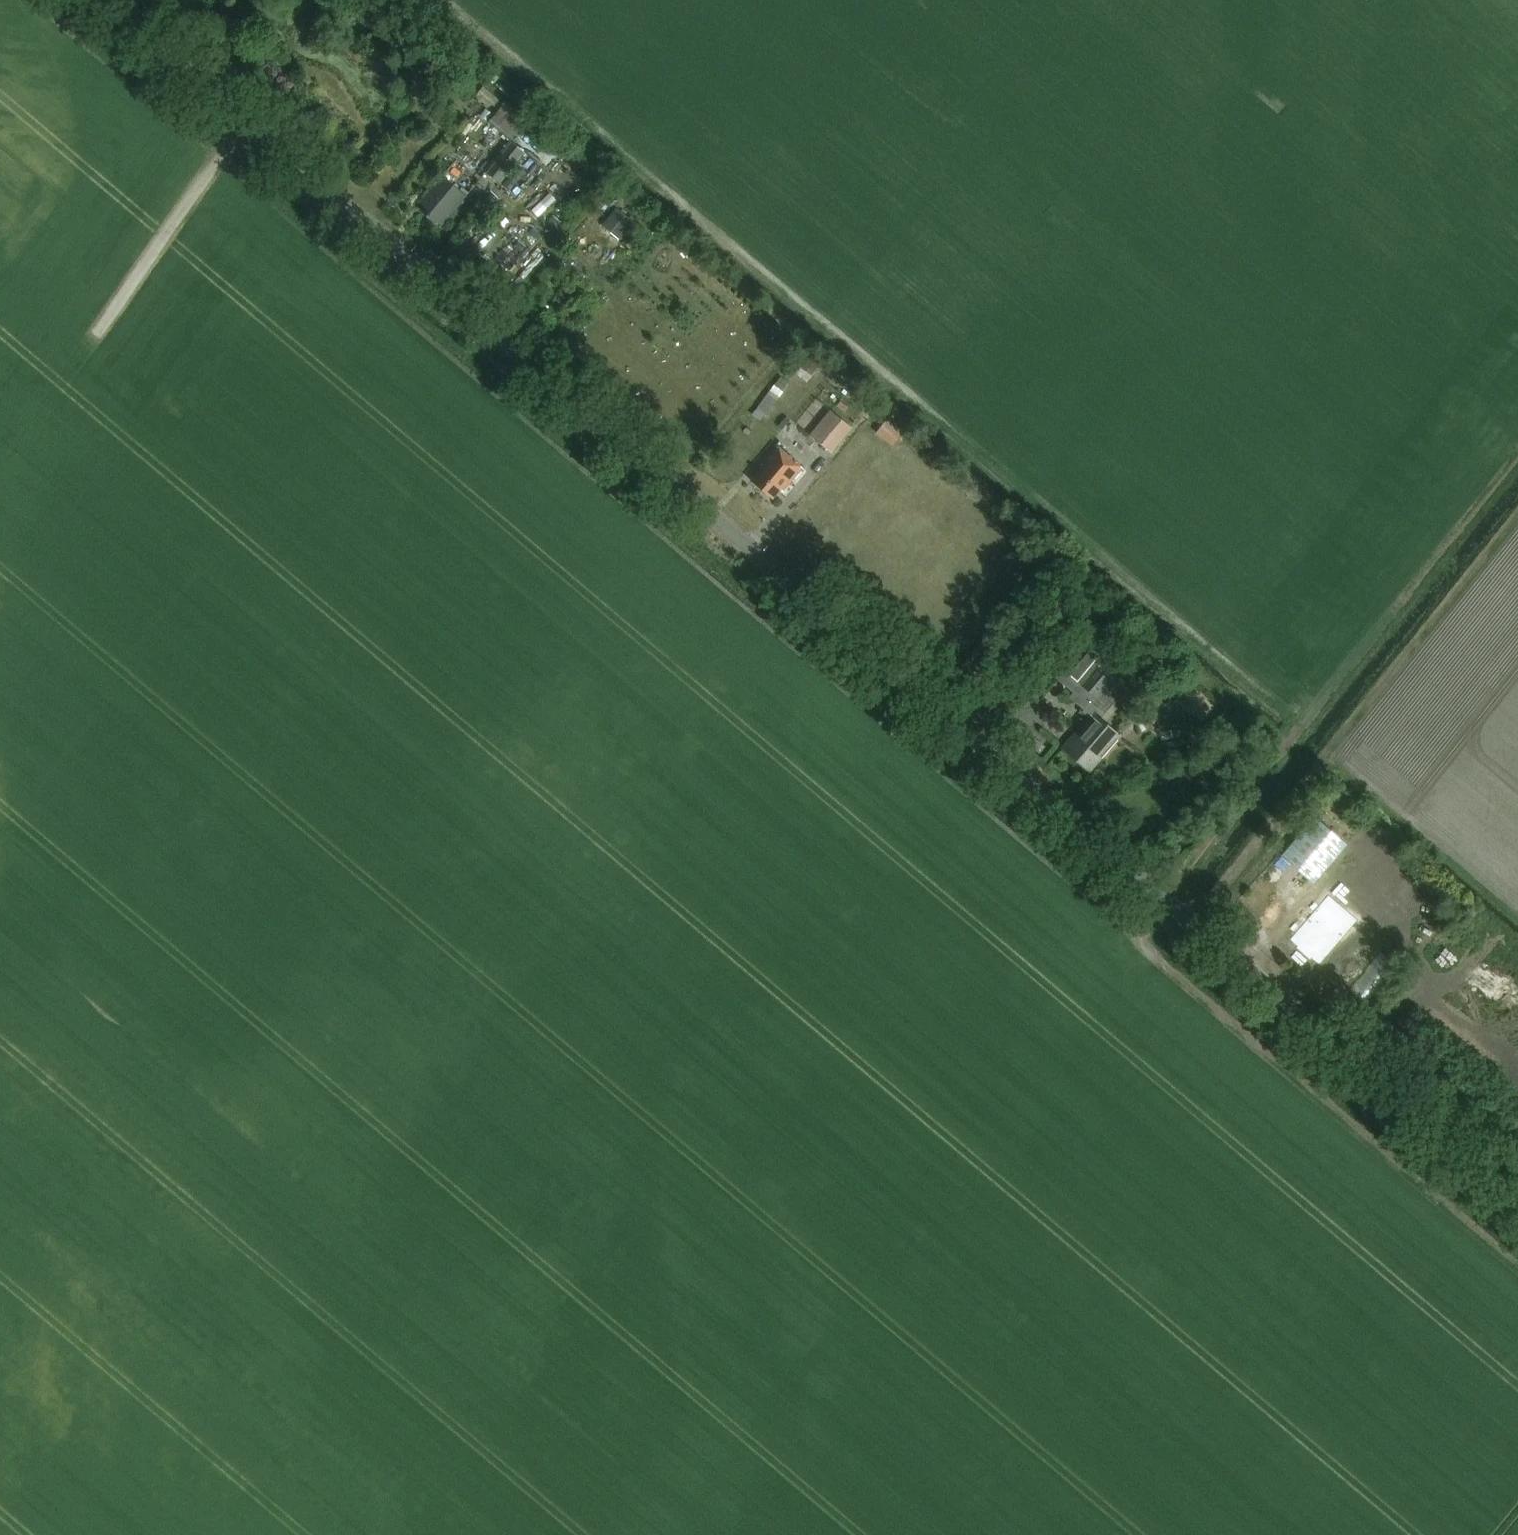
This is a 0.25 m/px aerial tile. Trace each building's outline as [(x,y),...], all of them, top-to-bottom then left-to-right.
[(526,123),(504,104),(490,121),(512,140),(526,123)] [(567,154),(524,126),(516,138),(559,166),(567,154)] [(525,152),(511,140),(486,171),(501,183),(525,152)] [(424,205),(419,210),(433,222),(434,220),(440,226),(466,195),(443,175),(420,202),(424,205)] [(619,206),(605,223),(622,238),(636,221),(619,206)] [(804,366),(816,372),(822,360),(810,354),(804,366)] [(760,404),(770,411),(792,381),(782,374),(760,404)] [(833,452),(852,428),(829,409),(810,434),(833,452)] [(893,445),(903,433),(887,420),(877,433),(893,445)] [(785,489),(803,467),(778,446),(762,465),(764,466),(752,480),(773,498),(783,487),(785,489)] [(1081,643),(1060,669),(1095,697),(1083,711),(1090,717),(1062,749),(1090,772),(1121,736),(1103,719),(1125,693),(1093,667),(1100,658),(1081,643)] [(1046,746),(1031,734),(1025,742),(1040,753),(1046,746)] [(1282,856),(1313,883),(1347,844),(1315,816),(1282,856)] [(1349,912),(1335,899),(1324,910),(1322,909),(1291,942),(1297,947),(1310,960),(1311,959),(1317,964),(1347,931),(1338,923),(1349,912)]
